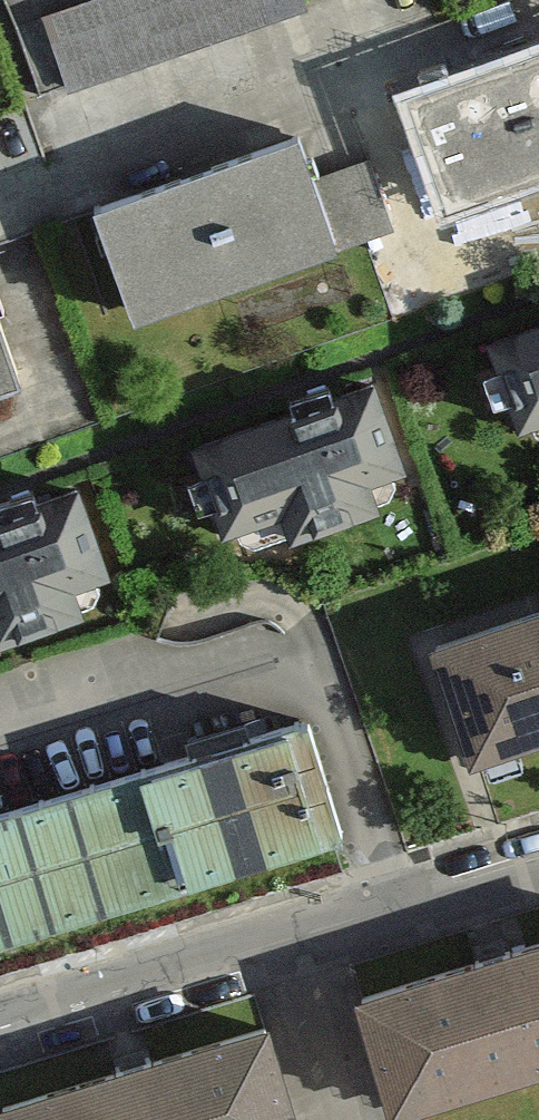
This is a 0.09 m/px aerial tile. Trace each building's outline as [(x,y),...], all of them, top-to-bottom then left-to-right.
[(59,87),(300,3),(299,0),(84,0),(35,17),(59,87)] [(439,209),(538,173),(538,49),(400,99),(439,209)] [(95,206),(134,316),(310,253),(271,143),(95,206)] [(507,429),(538,418),(538,316),(476,337),(507,429)] [(188,440),(219,532),(277,513),(286,539),(368,512),(359,485),(400,471),(369,379),(188,440)] [(70,620),(61,593),(102,579),(70,487),(0,511),(0,643),(70,620)] [(456,771),(538,746),(538,597),(415,634),(456,771)] [(339,837),(303,726),(0,824),(0,946),(339,837)] [(381,1119),(393,1119),(538,1077),(538,928),(341,987),(381,1119)] [(255,1013),(0,1089),(0,1119),(288,1119),(255,1013)]
